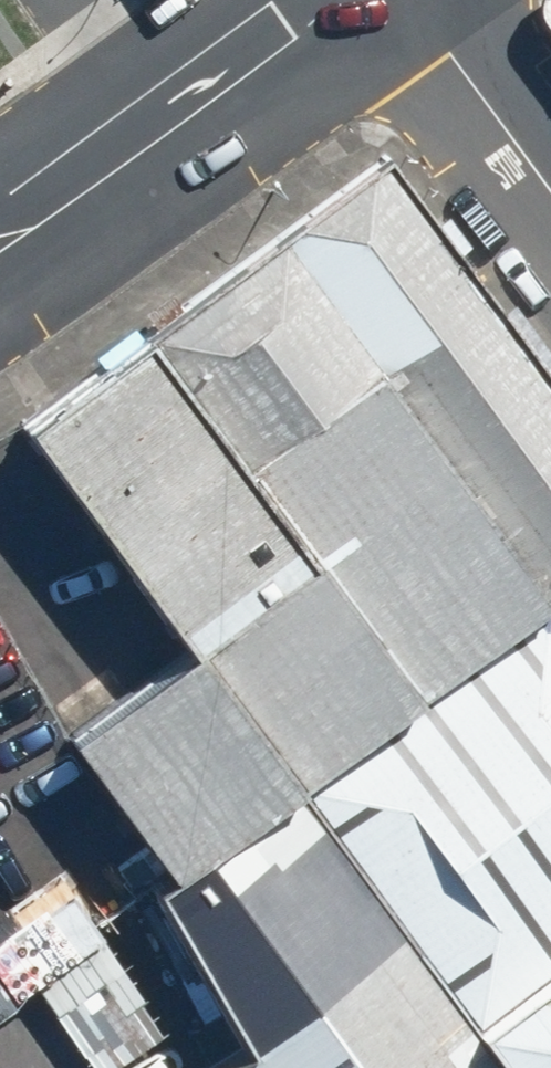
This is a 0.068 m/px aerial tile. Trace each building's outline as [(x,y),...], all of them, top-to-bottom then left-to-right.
[(150,883),(282,788),(539,602),(550,619),(550,426),(368,174),(18,427),(184,655),(53,749),(150,883)] [(539,602),(282,788),(456,1027),(550,958),(550,619),(539,602)] [(200,1067),(487,1067),(282,788),(150,883),(140,892),(226,1045),(199,1066),(200,1067)] [(7,1011),(43,1067),(94,1067),(145,1035),(46,880),(0,909),(0,1016),(7,1011)] [(456,1027),(487,1067),(550,1067),(550,958),(456,1027)]
